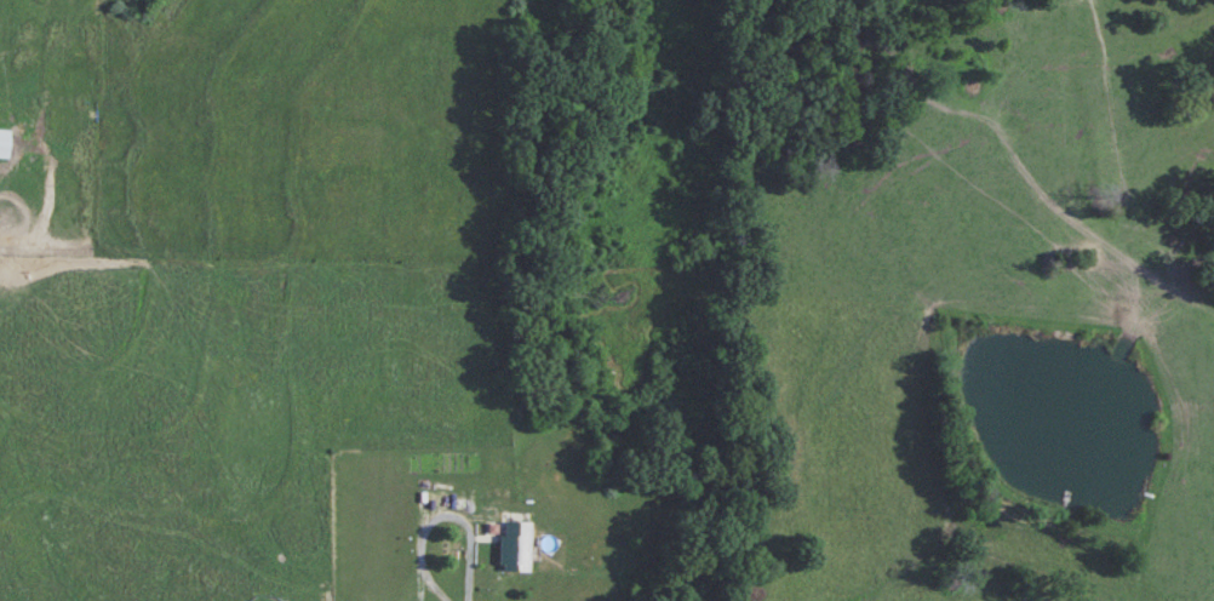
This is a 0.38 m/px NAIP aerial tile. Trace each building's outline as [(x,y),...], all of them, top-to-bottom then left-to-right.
[(529,523),(500,523),(500,572),(529,572),(529,523)]
